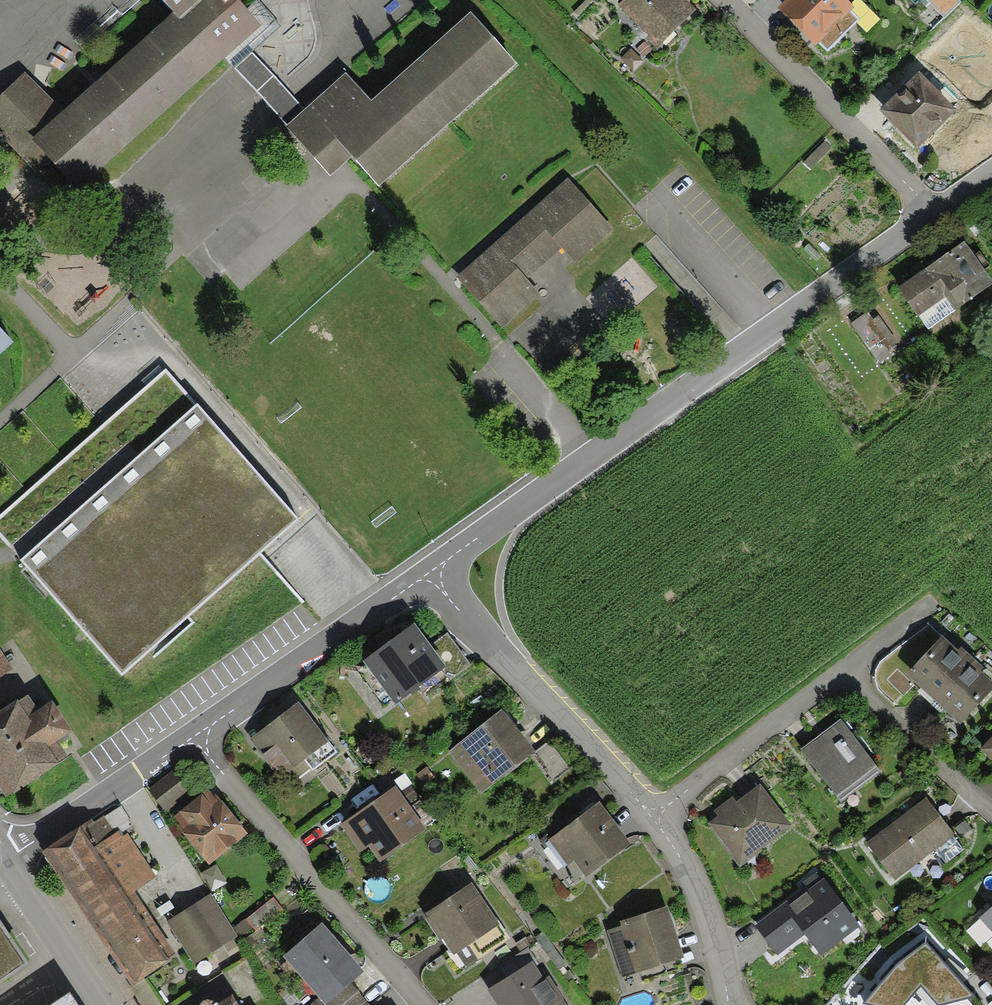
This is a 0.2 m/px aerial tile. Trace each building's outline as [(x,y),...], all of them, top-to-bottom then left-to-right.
[(471,12),(372,100),(347,72),(305,109),(253,52),(259,47),(249,37),(263,24),(248,8),(241,0),(164,0),(174,12),(65,110),(28,69),(0,95),(0,134),(16,152),(28,165),(41,179),(61,162),(82,186),(226,56),(236,68),(286,125),(330,176),(339,168),(352,157),(380,186),(516,62),(471,12)] [(259,47),(281,28),(256,0),(248,8),(263,24),(249,37),(259,47)] [(697,10),(687,0),(623,0),(618,5),(648,35),(646,37),(657,48),(697,10)] [(778,7),(815,46),(818,43),(851,11),(855,8),(847,0),(785,0),(778,7)] [(960,0),(926,0),(946,18),(962,2),(960,0)] [(860,19),(851,11),(818,43),(828,52),(860,19)] [(643,57),(651,49),(644,42),(636,49),(643,57)] [(634,71),(644,61),(631,49),(622,59),(634,71)] [(925,77),(953,104),(961,96),(934,69),(925,77)] [(919,71),(879,109),(917,148),(957,109),(953,104),(925,77),(919,71)] [(832,148),(824,140),(803,162),(811,169),(832,148)] [(457,278),(502,327),(540,293),(527,279),(561,248),(575,264),(614,228),(568,177),(512,227),(457,278)] [(964,241),(897,288),(917,317),(919,316),(945,297),(955,310),(991,284),(991,280),(964,241)] [(945,297),(919,316),(928,329),(955,310),(945,297)] [(867,312),(851,323),(870,349),(882,341),(888,350),(898,344),(878,316),(873,319),(867,312)] [(14,341),(0,327),(0,354),(14,341)] [(166,370),(155,377),(0,513),(0,534),(13,549),(123,674),(298,522),(166,370)] [(429,649),(415,630),(364,666),(396,709),(444,674),(446,673),(429,649)] [(991,691),(991,680),(981,670),(983,668),(961,647),(958,649),(943,635),(907,675),(961,725),(991,691)] [(444,674),(449,681),(470,666),(448,636),(429,649),(446,673),(444,674)] [(13,669),(0,649),(0,677),(13,669)] [(7,797),(67,758),(56,741),(72,731),(52,701),(39,710),(28,695),(18,701),(17,699),(0,710),(0,787),(7,797)] [(305,759),(329,741),(299,702),(250,739),(278,776),(287,769),(296,780),(311,768),(305,759)] [(535,756),(502,714),(449,755),(482,797),(535,756)] [(879,771),(841,720),(801,750),(839,801),(879,771)] [(980,750),(991,761),(991,737),(980,750)] [(311,768),(313,770),(337,752),(329,741),(305,759),(311,768)] [(435,779),(427,767),(416,775),(425,786),(435,779)] [(191,791),(174,770),(149,791),(166,812),(191,791)] [(792,827),(760,785),(736,803),(718,817),(708,824),(740,866),(792,827)] [(411,806),(396,786),(341,825),(360,852),(369,846),(380,862),(427,829),(424,824),(411,806)] [(209,787),(171,817),(209,864),(247,834),(209,787)] [(956,836),(927,797),(866,843),(895,881),(936,850),(954,837),(956,836)] [(736,803),(733,798),(714,811),(718,817),(736,803)] [(420,799),(411,806),(424,824),(433,817),(420,799)] [(91,819),(42,852),(133,985),(169,961),(128,897),(135,892),(157,878),(128,834),(124,835),(117,827),(130,819),(122,806),(105,818),(104,816),(94,822),(91,819)] [(631,849),(600,807),(550,843),(581,885),(631,849)] [(964,850),(954,837),(936,850),(946,863),(964,850)] [(217,864),(201,873),(212,891),(227,883),(217,864)] [(861,926),(824,878),(790,905),(787,901),(755,926),(778,955),(804,935),(821,956),(861,926)] [(500,924),(472,883),(423,915),(440,940),(442,938),(453,955),(500,924)] [(176,956),(135,892),(128,897),(169,961),(176,956)] [(211,894),(167,922),(194,964),(238,937),(211,894)] [(283,910),(273,898),(247,919),(257,931),(283,910)] [(979,918),(991,933),(991,906),(979,918)] [(682,963),(667,911),(620,925),(621,931),(635,977),(682,963)] [(29,965),(0,921),(0,984),(29,965)] [(322,924),(284,957),(318,997),(325,1004),(326,1004),(351,983),(364,973),(322,924)] [(608,935),(622,981),(635,977),(621,931),(608,935)] [(926,944),(895,966),(864,1003),(872,1004),(904,1004),(920,984),(938,1004),(983,1004),(926,944)] [(506,961),(514,973),(533,961),(536,966),(539,964),(528,947),(506,961)] [(533,961),(514,973),(487,990),(497,1004),(568,1004),(549,974),(543,978),(536,966),(533,961)] [(367,1001),(351,983),(326,1004),(363,1004),(367,1001)] [(51,1004),(77,1004),(69,993),(51,1004)] [(232,995),(216,1004),(215,1003),(213,1001),(211,1000),(209,999),(206,999),(203,1001),(201,1002),(200,1003),(199,1004),(239,1004),(232,995)]
